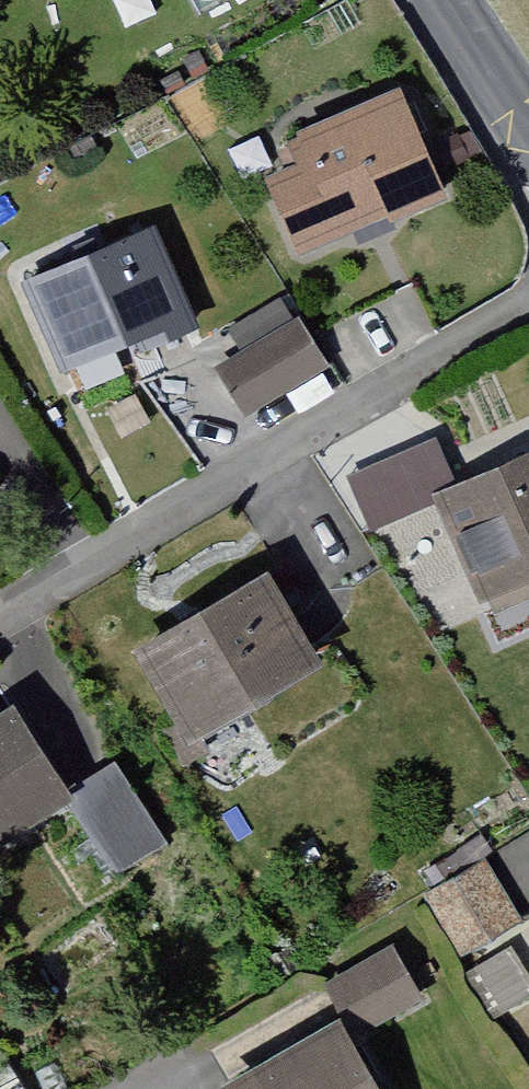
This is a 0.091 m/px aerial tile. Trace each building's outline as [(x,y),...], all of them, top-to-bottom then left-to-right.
[(283,167),(236,186),(272,277),(443,210),(395,92),(272,140),(283,167)] [(12,286),(54,385),(180,332),(138,233),(12,286)] [(287,321),(201,376),(235,430),(322,375),(287,321)] [(418,447),(328,488),(348,532),(438,491),(418,447)] [(426,509),(474,613),(528,588),(528,461),(426,509)] [(246,572),(111,655),(169,751),(305,668),(246,572)] [(51,798),(0,719),(0,830),(51,798)] [(103,774),(55,806),(108,886),(156,854),(103,774)] [(418,904),(451,961),(511,927),(479,870),(418,904)] [(189,1080),(194,1088),(358,1088),(333,1045),(414,999),(383,944),(304,989),(315,1008),(189,1080)] [(496,1026),(528,1006),(528,999),(502,955),(466,976),(496,1026)]
